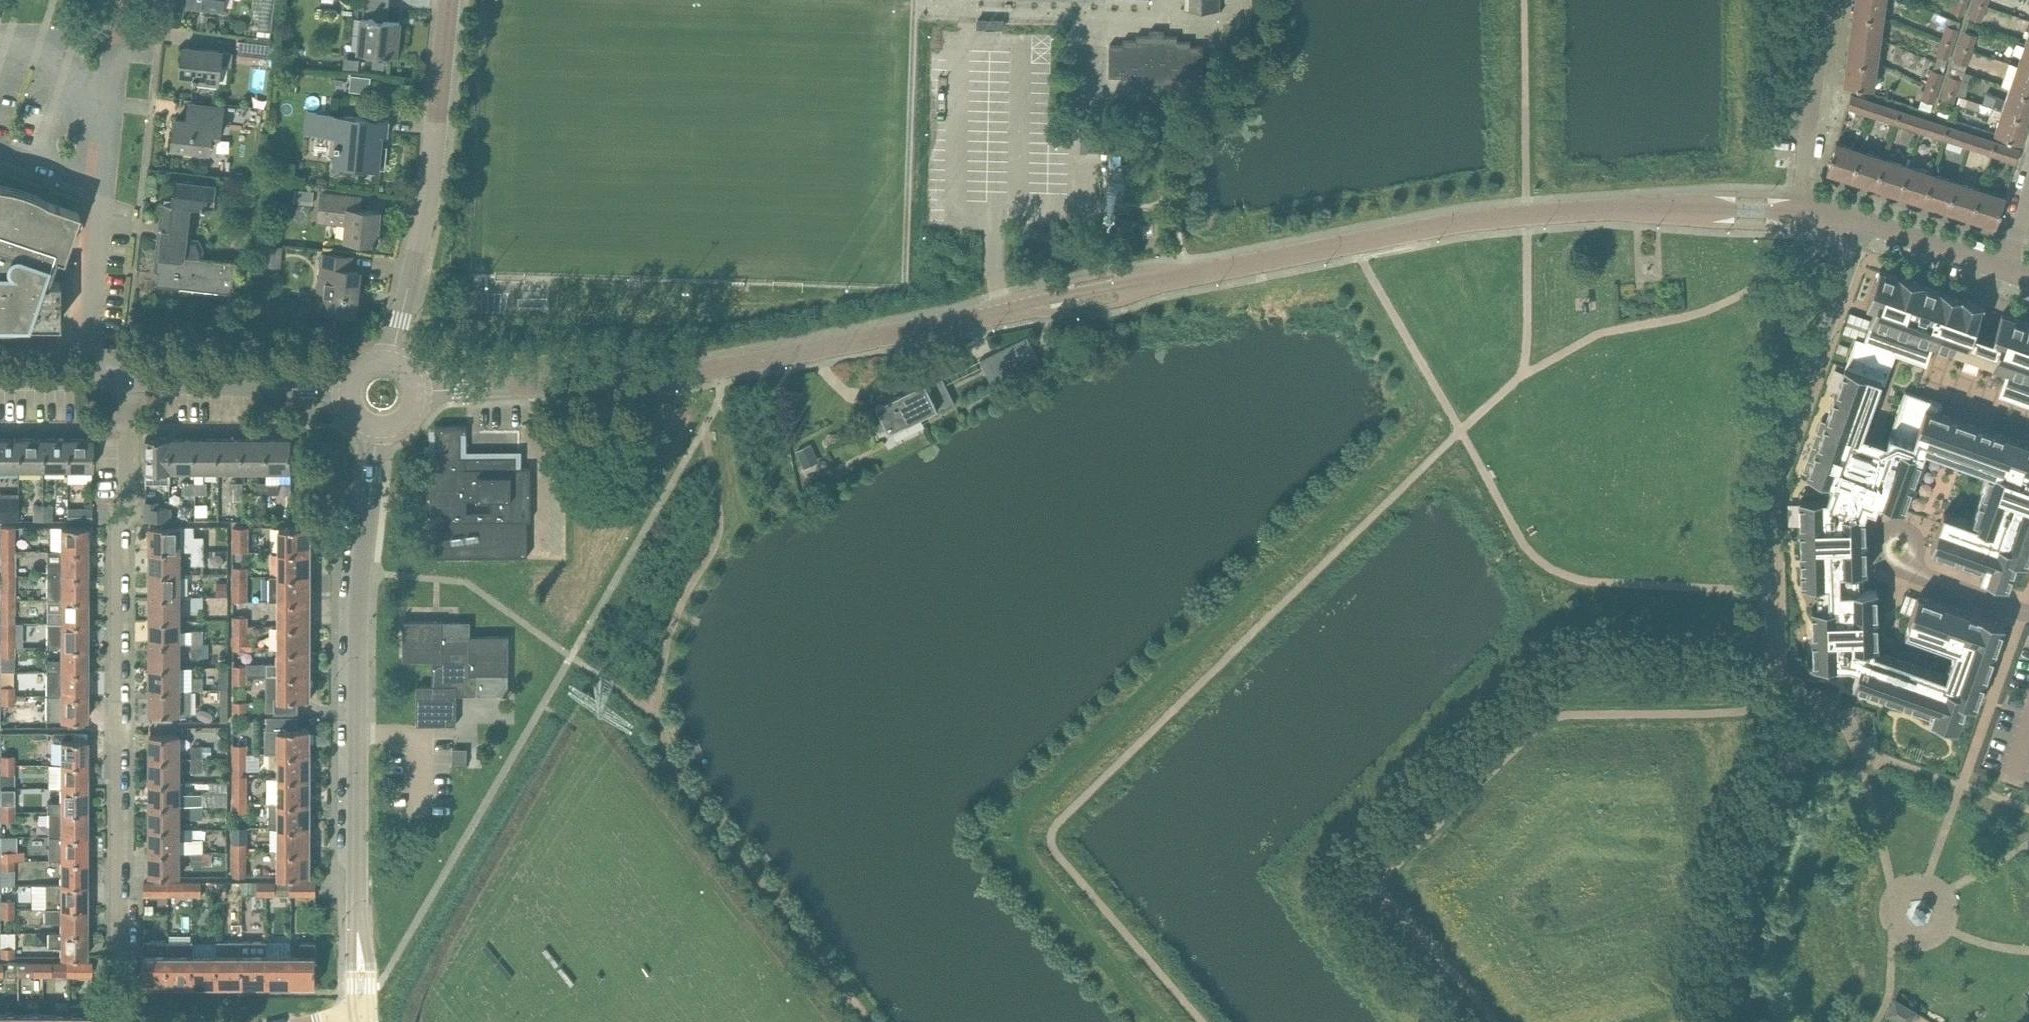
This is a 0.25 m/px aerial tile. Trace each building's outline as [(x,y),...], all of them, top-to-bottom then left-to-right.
[(209,7),(223,9),(224,0),(190,0),(189,5),(209,7)] [(258,30),(273,32),(276,0),(262,0),(258,30)] [(390,0),(367,0),(361,51),(385,54),(385,56),(389,57),(389,55),(396,55),(399,25),(387,23),(390,0)] [(1215,11),(1215,0),(1185,0),(1184,9),(1215,11)] [(1870,6),(1916,18),(1920,0),(1872,0),(1870,6)] [(1178,37),(1164,36),(1165,32),(1150,31),(1150,36),(1136,36),(1136,41),(1123,40),(1123,45),(1110,45),(1109,77),(1122,77),(1122,82),(1135,82),(1135,87),(1149,87),(1148,92),(1163,92),(1163,87),(1177,88),(1177,83),(1190,83),(1190,79),(1203,79),(1204,47),(1191,47),(1191,42),(1178,42),(1178,37)] [(240,54),(272,58),(274,44),(242,40),(240,54)] [(225,53),(225,51),(185,47),(181,75),(194,76),(194,81),(199,82),(220,84),(222,66),(233,67),(234,54),(225,53)] [(345,58),(345,69),(359,70),(359,59),(345,58)] [(373,61),(372,70),(385,72),(386,62),(373,61)] [(276,70),(273,74),(274,79),(280,80),(283,76),(281,71),(276,70)] [(1996,108),(2028,120),(2028,95),(2010,88),(2006,99),(1986,92),(1982,103),(1993,107),(1996,108)] [(1848,108),(1872,116),(1876,103),(1852,95),(1848,108)] [(1872,116),(1896,124),(1900,111),(1876,103),(1872,116)] [(173,147),(193,149),(211,152),(213,135),(221,136),(223,124),(261,128),(263,112),(197,105),(195,121),(176,119),(173,147)] [(1996,108),(1993,115),(2000,118),(1995,133),(2023,143),(2028,126),(2028,120),(1996,108)] [(1896,124),(1920,132),(1924,119),(1900,111),(1896,124)] [(334,166),(380,170),(383,134),(388,135),(390,120),(309,113),(307,132),(337,135),(334,166)] [(1920,132),(1944,140),(1948,127),(1924,119),(1920,132)] [(1963,146),(1968,147),(1972,134),(1948,127),(1944,140),(1945,140),(1943,149),(1961,154),(1963,146)] [(1968,147),(1992,155),(1997,142),(1972,134),(1968,147)] [(1997,142),(1992,155),(2017,163),(2021,150),(1997,142)] [(1827,172),(1851,180),(1861,150),(1836,143),(1827,172)] [(1851,180),(1875,187),(1885,158),(1861,150),(1851,180)] [(1875,187),(1899,195),(1909,166),(1885,158),(1875,187)] [(1899,195),(1924,203),(1933,174),(1909,166),(1899,195)] [(1924,203),(1948,211),(1957,182),(1933,174),(1924,203)] [(251,192),(266,194),(267,183),(253,181),(251,192)] [(203,258),(204,250),(199,239),(193,238),(196,207),(217,210),(219,187),(175,182),(172,203),(162,202),(155,271),(165,272),(163,285),(180,287),(180,291),(220,295),(220,291),(237,293),(240,262),(203,258)] [(1948,211),(1972,219),(1981,189),(1957,182),(1948,211)] [(3,326),(9,325),(14,325),(20,324),(25,323),(58,323),(58,279),(49,279),(48,278),(55,255),(62,257),(78,211),(71,208),(46,200),(41,197),(36,194),(31,192),(26,190),(21,188),(15,186),(10,185),(4,184),(0,183),(0,326),(3,326)] [(1981,189),(1972,219),(1996,226),(2006,197),(1981,189)] [(348,224),(346,240),(377,243),(380,211),(350,208),(351,196),(323,193),(320,221),(348,224)] [(361,271),(342,269),(343,256),(323,254),(317,310),(356,315),(361,271)] [(1800,499),(1802,586),(1817,585),(1818,608),(1812,608),(1814,667),(1849,666),(1850,666),(1859,669),(1853,685),(1933,713),(1930,721),(1957,731),(1967,704),(1976,707),(2005,625),(1978,616),(1977,617),(1959,611),(1918,596),(1905,633),(1955,650),(1946,676),(1875,651),(1875,649),(1879,649),(1877,590),(1864,590),(1864,572),(1867,572),(1865,514),(1868,508),(1876,511),(1879,503),(1884,505),(1904,512),(1926,450),(1990,472),(1972,523),(1944,513),(1931,550),(1984,568),(1981,578),(2008,588),(2017,561),(2027,565),(2028,558),(2028,445),(2019,441),(1939,413),(1942,404),(1905,391),(1887,442),(1863,434),(1881,383),(1885,384),(1896,355),(1926,366),(1934,345),(1954,352),(1967,356),(1962,369),(1976,373),(1980,361),(1993,365),(1993,366),(2007,372),(2010,372),(2002,393),(2028,402),(2028,323),(2002,314),(1993,339),(1975,333),(1984,306),(1942,291),(1941,292),(1922,286),(1923,284),(1901,277),(1901,278),(1880,271),(1867,307),(1875,310),(1864,341),(1856,338),(1845,367),(1846,367),(1808,474),(1824,480),(1833,483),(1828,497),(1818,497),(1800,499)] [(980,360),(992,385),(1040,362),(1027,337),(980,360)] [(886,424),(890,432),(931,412),(934,416),(956,405),(943,379),(928,386),(925,381),(877,405),(884,421),(883,422),(885,425),(886,424)] [(431,557),(467,557),(467,451),(467,426),(435,427),(435,433),(437,433),(437,469),(428,469),(428,521),(431,521),(431,557)] [(172,438),(146,437),(146,483),(171,483),(172,438)] [(18,468),(19,438),(0,438),(0,468),(18,468)] [(18,468),(43,469),(43,438),(19,438),(18,468)] [(43,469),(67,469),(68,439),(43,438),(43,469)] [(196,438),(172,438),(172,479),(196,478),(196,471),(196,438)] [(220,438),(196,438),(196,471),(196,478),(220,479),(220,438)] [(244,438),(220,438),(220,479),(243,478),(244,438)] [(268,438),(244,438),(243,478),(269,478),(269,471),(267,471),(268,438)] [(292,438),(268,438),(267,471),(269,471),(269,478),(289,478),(289,471),(292,471),(292,438)] [(68,439),(67,469),(92,469),(92,439),(68,439)] [(467,451),(467,557),(528,557),(528,520),(531,520),(531,468),(522,468),(522,451),(467,451)] [(196,495),(196,482),(183,482),(183,495),(196,495)] [(207,482),(196,482),(196,495),(207,495),(207,482)] [(230,482),(230,501),(244,501),(243,482),(230,482)] [(268,495),(268,482),(254,482),(254,495),(268,495)] [(280,482),(268,482),(268,495),(280,495),(280,482)] [(0,505),(0,521),(9,521),(19,520),(19,515),(19,505),(9,505),(0,505)] [(43,505),(34,505),(34,520),(43,520),(43,505)] [(52,505),(43,505),(43,520),(52,520),(52,505)] [(67,520),(72,520),(92,521),(92,508),(67,508),(67,520)] [(146,520),(166,520),(171,520),(171,508),(146,508),(146,520)] [(0,552),(16,551),(32,551),(32,546),(19,546),(19,548),(15,548),(15,526),(0,526),(0,552)] [(61,551),(61,552),(87,552),(87,526),(51,526),(51,551),(61,551)] [(150,527),(150,550),(180,550),(180,527),(150,527)] [(249,527),(231,527),(231,551),(249,551),(249,527)] [(281,527),(281,551),(311,551),(311,527),(281,527)] [(192,551),(203,551),(210,550),(210,537),(192,537),(192,551)] [(150,550),(150,574),(180,574),(180,550),(150,550)] [(0,576),(15,576),(16,576),(16,551),(0,552),(0,576)] [(203,551),(192,551),(192,563),(203,563),(203,551)] [(281,551),(281,575),(311,576),(311,551),(281,551)] [(47,563),(47,576),(87,576),(87,552),(61,552),(60,563),(47,563)] [(234,567),(234,575),(249,575),(249,567),(234,567)] [(150,574),(150,597),(180,597),(180,584),(180,574),(150,574)] [(249,575),(234,575),(234,584),(249,585),(249,575)] [(281,575),(281,601),(311,601),(311,576),(281,575)] [(0,576),(0,599),(15,599),(15,592),(15,576),(0,576)] [(47,599),(60,599),(87,599),(87,576),(47,576),(47,599)] [(228,583),(216,583),(216,597),(228,597),(228,583)] [(150,597),(150,621),(180,621),(180,597),(150,597)] [(191,604),(191,610),(203,611),(203,608),(203,597),(191,597),(191,604)] [(1,623),(13,623),(15,623),(15,599),(0,599),(1,623)] [(87,623),(87,599),(60,599),(60,612),(47,612),(47,623),(87,623)] [(281,601),(280,625),(311,625),(311,601),(281,601)] [(234,616),(234,625),(248,625),(249,617),(234,616)] [(180,621),(150,621),(150,644),(180,644),(180,621)] [(403,661),(433,660),(443,660),(443,651),(442,621),(403,621),(403,661)] [(0,638),(0,648),(15,648),(15,638),(13,638),(13,623),(1,623),(1,638),(0,638)] [(47,647),(60,648),(87,648),(87,623),(47,623),(47,647)] [(248,625),(234,625),(234,646),(252,646),(252,634),(248,634),(248,625)] [(280,625),(280,650),(311,650),(311,625),(280,625)] [(203,631),(192,631),(192,644),(203,644),(203,631)] [(443,661),(433,660),(433,686),(418,686),(418,725),(457,725),(456,695),(508,695),(509,636),(469,636),(469,651),(443,651),(443,661)] [(150,644),(150,668),(180,668),(180,644),(150,644)] [(192,644),(192,645),(192,657),(209,657),(209,644),(203,644),(192,644)] [(1,656),(1,671),(14,671),(14,656),(15,656),(15,648),(0,648),(0,656),(1,656)] [(46,659),(46,671),(87,672),(87,648),(60,648),(60,659),(46,659)] [(280,674),(280,675),(311,675),(311,650),(280,650),(280,674)] [(234,666),(234,675),(248,675),(248,666),(234,666)] [(150,668),(150,691),(180,691),(180,668),(150,668)] [(229,668),(220,668),(220,679),(229,679),(229,668)] [(0,686),(0,695),(15,695),(15,686),(14,686),(14,671),(1,671),(1,686),(0,686)] [(46,671),(46,695),(87,695),(87,672),(46,671)] [(248,675),(234,675),(234,711),(248,711),(248,702),(244,702),(244,684),(248,684),(248,675)] [(280,675),(266,675),(266,711),(299,712),(299,700),(311,700),(311,675),(280,675)] [(192,677),(192,691),(203,691),(203,690),(203,677),(192,677)] [(229,690),(221,690),(221,703),(229,703),(229,690)] [(180,691),(150,691),(150,715),(180,715),(180,691)] [(15,695),(0,695),(0,704),(15,704),(15,695)] [(87,695),(46,695),(46,719),(87,720),(87,695)] [(265,754),(281,754),(311,754),(311,729),(298,729),(298,716),(278,716),(275,716),(274,729),(265,729),(265,754)] [(83,720),(65,720),(66,729),(83,729),(83,720)] [(60,740),(60,763),(87,763),(87,739),(71,739),(71,732),(53,732),(53,740),(60,740)] [(150,735),(150,758),(180,758),(180,735),(150,735)] [(192,746),(192,759),(203,759),(203,757),(203,747),(203,746),(192,746)] [(453,763),(467,763),(468,749),(453,749),(453,763)] [(235,753),(235,778),(249,778),(249,753),(235,753)] [(281,754),(280,778),(310,778),(311,754),(281,754)] [(150,758),(150,782),(180,782),(180,758),(150,758)] [(203,759),(192,759),(192,772),(203,772),(203,759)] [(0,763),(0,787),(15,787),(15,763),(0,763)] [(60,763),(60,787),(87,787),(87,763),(60,763)] [(235,778),(235,803),(249,803),(249,778),(235,778)] [(280,778),(280,803),(310,803),(310,778),(280,778)] [(180,782),(150,782),(150,806),(180,806),(180,782)] [(0,812),(14,812),(24,812),(24,802),(15,802),(15,787),(0,787),(0,812)] [(47,802),(47,812),(87,812),(87,787),(60,787),(60,802),(47,802)] [(249,803),(235,803),(235,811),(249,811),(249,803)] [(269,828),(280,828),(280,827),(310,827),(310,803),(280,803),(269,803),(269,828)] [(150,806),(150,829),(180,829),(180,806),(150,806)] [(194,821),(205,821),(205,809),(194,809),(194,821)] [(14,812),(0,812),(0,821),(15,821),(14,812)] [(48,813),(48,836),(87,836),(87,812),(47,812),(47,813),(48,813)] [(280,827),(280,828),(280,853),(310,853),(310,827),(280,827)] [(150,829),(150,853),(180,853),(180,852),(192,852),(192,853),(203,853),(203,839),(180,839),(180,829),(150,829)] [(48,860),(60,860),(87,860),(87,836),(48,836),(48,860)] [(235,844),(235,853),(249,853),(249,844),(235,844)] [(1,851),(1,860),(15,860),(15,851),(1,851)] [(180,853),(150,853),(150,876),(180,876),(180,853)] [(203,866),(203,853),(192,853),(191,866),(203,866)] [(249,853),(235,853),(235,867),(249,867),(249,853)] [(310,853),(280,853),(280,876),(310,876),(310,853)] [(1,860),(1,885),(15,885),(15,860),(1,860)] [(60,860),(60,884),(87,884),(87,860),(60,860)] [(144,895),(170,895),(170,882),(144,882),(144,895)] [(170,895),(192,895),(192,882),(170,882),(170,895)] [(192,882),(192,895),(192,905),(200,905),(200,895),(203,895),(203,882),(192,882)] [(219,882),(219,885),(219,896),(228,896),(228,882),(219,882)] [(260,895),(269,895),(268,882),(242,882),(242,895),(260,895)] [(269,895),(292,895),(292,882),(268,882),(269,895)] [(292,882),(292,895),(316,895),(316,882),(292,882)] [(44,908),(87,908),(87,884),(60,884),(46,884),(46,908),(44,908)] [(1,885),(1,908),(15,908),(15,885),(1,885)] [(1907,917),(1911,923),(1917,926),(1924,926),(1930,922),(1933,915),(1932,909),(1929,903),(1923,900),(1916,901),(1910,904),(1907,910),(1907,917)] [(15,908),(1,908),(1,917),(15,917),(15,908)] [(60,922),(60,931),(87,931),(87,908),(44,908),(44,922),(60,922)] [(87,931),(60,931),(60,932),(48,932),(48,946),(60,946),(60,957),(87,957),(87,931)] [(0,933),(0,957),(14,957),(14,947),(12,947),(12,933),(0,933)] [(144,986),(169,986),(169,941),(144,941),(144,986)] [(194,986),(194,954),(194,941),(169,941),(169,986),(194,986)] [(194,986),(219,986),(219,942),(217,942),(217,954),(194,954),(194,986)] [(219,986),(243,986),(243,942),(219,942),(219,986)] [(243,986),(269,986),(268,954),(267,954),(267,942),(243,942),(243,986)] [(292,954),(293,986),(316,986),(316,942),(303,942),(303,954),(292,954)] [(269,986),(293,986),(292,954),(268,954),(269,986)] [(35,963),(19,962),(19,976),(35,976),(35,963)] [(35,976),(43,976),(43,963),(35,963),(35,976)] [(43,963),(43,976),(52,976),(52,963),(43,963)] [(68,963),(68,976),(92,976),(92,963),(68,963)] [(1887,1014),(1891,1016),(1901,1021),(1910,1021),(1917,1011),(1896,999),(1887,1014)] [(19,1013),(0,1013),(0,1021),(19,1021),(19,1013)] [(43,1014),(19,1013),(19,1021),(43,1021),(43,1014)] [(68,1014),(43,1014),(43,1021),(68,1021),(68,1014)] [(68,1021),(92,1021),(92,1014),(68,1014),(68,1021)]
